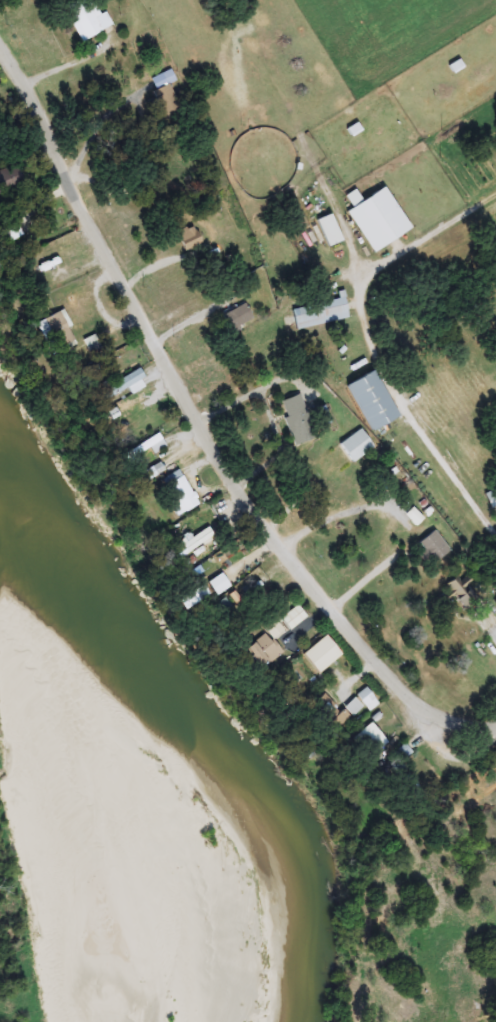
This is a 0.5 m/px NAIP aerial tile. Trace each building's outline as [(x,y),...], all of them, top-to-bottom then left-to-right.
[(64,8),(79,0),(96,0),(110,28),(81,42),(64,8)] [(167,119),(149,85),(164,77),(183,111),(167,119)] [(24,185),(0,193),(0,171),(18,165),(24,185)] [(412,229),(373,253),(347,212),(353,207),(346,196),(355,190),(362,201),(385,186),(412,229)] [(326,246),(318,218),(333,214),(341,242),(326,246)] [(8,241),(3,225),(17,221),(22,237),(8,241)] [(184,250),(177,231),(195,224),(201,244),(184,250)] [(296,330),(291,309),(344,297),(349,318),(296,330)] [(253,318),(230,330),(222,315),(245,303),(253,318)] [(40,320),(63,313),(72,344),(49,351),(40,320)] [(146,386),(131,394),(128,388),(104,402),(99,392),(137,370),(146,386)] [(347,385),(373,371),(399,416),(372,431),(347,385)] [(136,416),(132,409),(110,422),(105,413),(148,390),(156,404),(136,416)] [(280,402),(301,395),(314,439),(293,445),(280,402)] [(374,448),(352,463),(339,444),(361,429),(374,448)] [(158,482),(179,470),(199,505),(178,517),(158,482)] [(484,494),(495,488),(495,507),(491,509),(484,494)] [(173,541),(210,529),(214,542),(178,554),(173,541)] [(424,565),(417,556),(424,550),(418,542),(434,531),(450,551),(434,563),(431,559),(424,565)] [(230,588),(216,595),(209,581),(223,574),(230,588)] [(467,593),(476,588),(483,599),(462,610),(455,598),(450,601),(443,586),(459,577),(467,593)] [(280,619),(297,605),(307,616),(290,631),(280,619)] [(261,668),(248,645),(268,633),(281,655),(261,668)] [(356,696),(366,688),(379,705),(369,713),(356,696)] [(331,718),(355,699),(362,708),(350,717),(350,718),(338,727),(331,718)] [(388,741),(370,759),(351,741),(369,723),(388,741)] [(393,752),(407,746),(412,756),(398,762),(393,752)]
